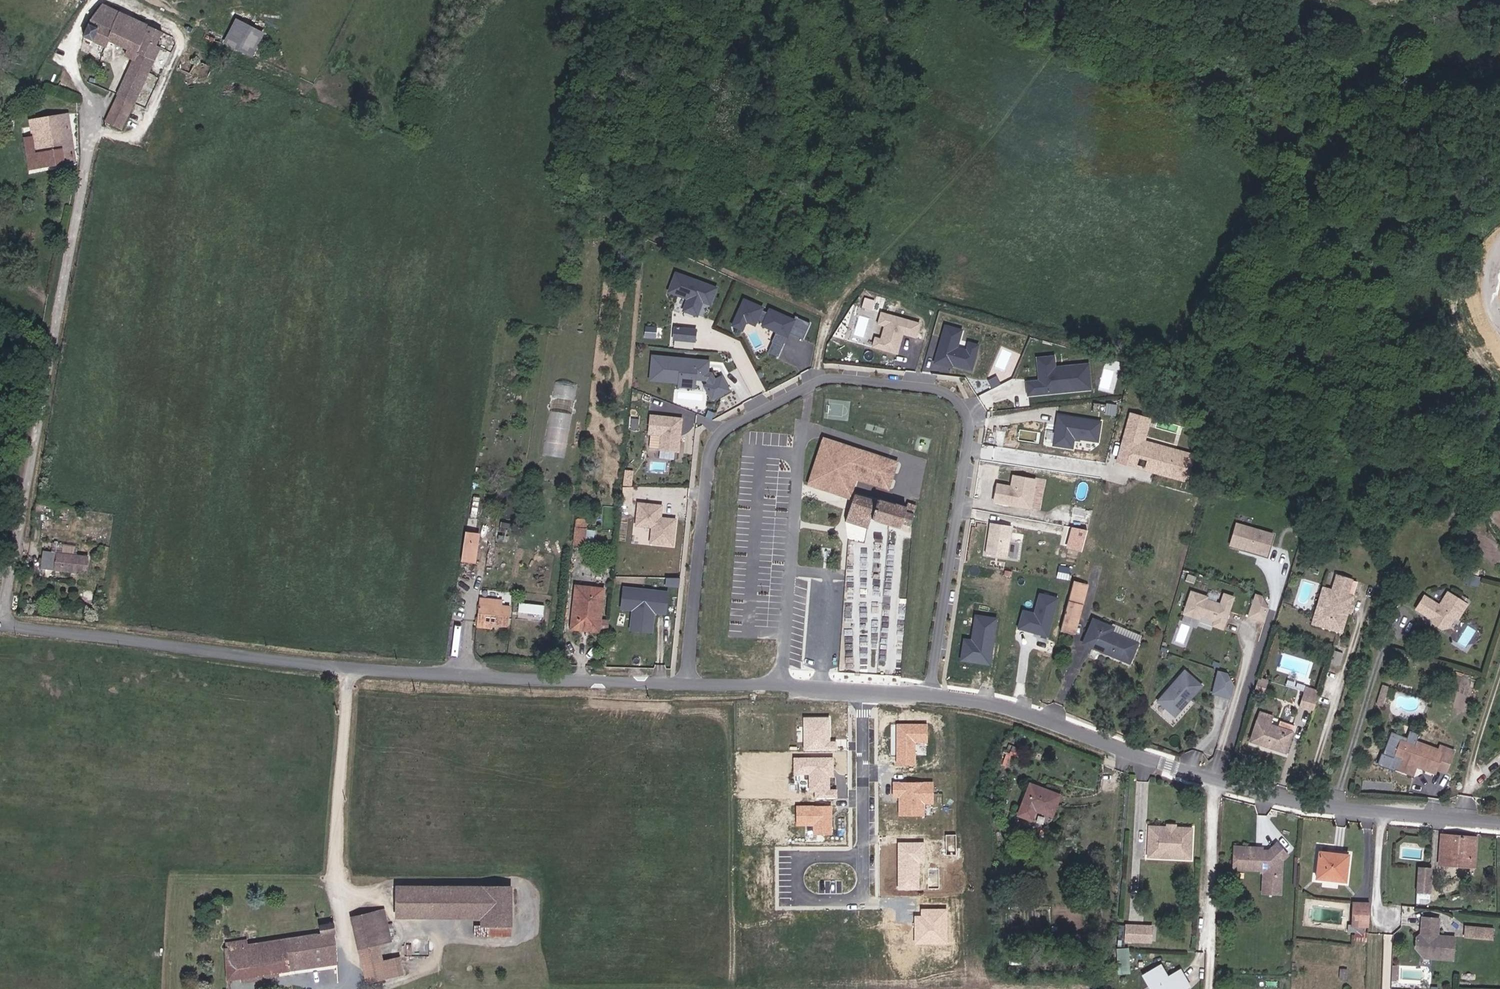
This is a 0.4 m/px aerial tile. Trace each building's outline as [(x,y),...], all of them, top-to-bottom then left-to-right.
[(108,37),(116,41),(124,25),(130,11),(104,0),(102,0),(95,9),(84,34),(105,43),(108,37)] [(262,13),(241,3),(230,27),(251,36),(262,13)] [(159,40),(165,26),(130,11),(124,25),(159,40)] [(124,25),(116,41),(126,45),(123,52),(132,55),(135,49),(154,58),(161,41),(159,40),(124,25)] [(126,45),(116,41),(108,37),(105,43),(123,52),(126,45)] [(132,55),(115,94),(135,103),(142,86),(154,58),(135,49),(132,55)] [(212,61),(185,50),(180,62),(206,74),(212,61)] [(135,103),(115,94),(105,119),(125,127),(135,103)] [(34,131),(24,132),(27,164),(74,158),(69,113),(32,116),(34,131)] [(716,288),(675,273),(668,292),(687,299),(683,310),(696,315),(702,299),(710,302),(716,288)] [(866,296),(863,306),(873,309),(876,299),(866,296)] [(763,308),(744,300),(733,326),(743,330),(746,322),(755,326),(757,321),(763,324),(763,326),(776,332),(772,342),(773,343),(783,347),(789,334),(803,340),(810,324),(796,317),(792,325),(787,322),(789,318),(770,310),(768,314),(762,311),(763,308)] [(909,333),(913,319),(874,309),(871,321),(878,322),(875,336),(869,335),(867,344),(892,350),(896,330),(909,333)] [(951,343),(956,326),(939,321),(928,359),(936,361),(937,357),(945,360),(965,366),(970,349),(960,346),(951,343)] [(694,341),(695,330),(674,328),(673,339),(694,341)] [(970,349),(972,341),(963,338),(960,346),(970,349)] [(778,357),(783,347),(773,343),(768,353),(778,357)] [(702,369),(702,361),(652,356),(649,377),(678,380),(694,382),(694,379),(706,380),(708,384),(710,389),(706,391),(710,400),(727,391),(720,377),(714,381),(710,374),(706,373),(707,369),(702,369)] [(1089,391),(1088,377),(1065,378),(1064,369),(1054,369),(1053,358),(1037,360),(1039,379),(1044,379),(1045,382),(1027,383),(1028,396),(1089,391)] [(1088,377),(1088,367),(1064,369),(1065,378),(1088,377)] [(992,379),(990,369),(980,372),(982,382),(992,379)] [(566,457),(575,383),(554,381),(544,454),(566,457)] [(1093,440),(1097,420),(1054,413),(1048,443),(1068,446),(1070,436),(1093,440)] [(675,432),(676,426),(679,426),(680,417),(648,414),(646,433),(659,434),(657,448),(676,450),(678,435),(675,432)] [(1187,460),(1137,443),(1144,420),(1130,415),(1120,448),(1128,450),(1127,452),(1147,458),(1144,468),(1181,480),(1187,460)] [(827,437),(822,451),(811,481),(844,492),(851,471),(860,474),(859,478),(890,487),(893,477),(899,459),(827,437)] [(1144,468),(1147,458),(1127,452),(1128,450),(1120,448),(1115,463),(1143,472),(1144,468)] [(1023,505),(1027,484),(1023,483),(1025,476),(1006,472),(1004,483),(990,481),(987,498),(1023,505)] [(624,502),(632,503),(634,486),(625,486),(624,502)] [(911,526),(918,528),(923,510),(904,504),(903,509),(869,500),(854,495),(850,522),(857,523),(872,528),(876,519),(902,527),(903,524),(911,526)] [(657,520),(658,505),(636,503),(633,524),(650,526),(648,542),(669,544),(672,519),(662,518),(662,521),(657,520)] [(586,544),(589,518),(577,516),(574,543),(586,544)] [(1290,536),(1294,524),(1286,521),(1282,533),(1290,536)] [(1269,555),(1276,534),(1240,522),(1233,543),(1269,555)] [(1007,558),(1012,527),(991,524),(986,555),(1007,558)] [(1083,550),(1087,531),(1072,527),(1067,547),(1083,550)] [(589,528),(587,538),(594,540),(596,529),(589,528)] [(465,530),(463,561),(478,562),(481,531),(465,530)] [(93,552),(44,547),(41,565),(91,571),(93,552)] [(1341,576),(1336,591),(1327,588),(1317,625),(1320,626),(1347,633),(1357,597),(1352,595),(1356,581),(1341,576)] [(1078,632),(1086,603),(1092,582),(1078,578),(1072,599),(1063,628),(1078,632)] [(602,587),(575,584),(569,627),(605,631),(606,621),(598,620),(602,587)] [(1222,625),(1234,594),(1224,590),(1220,600),(1206,595),(1207,592),(1191,586),(1183,608),(1199,614),(1200,611),(1214,616),(1212,621),(1222,625)] [(665,614),(667,593),(623,588),(621,609),(633,610),(631,625),(652,627),(653,612),(665,614)] [(1045,635),(1057,597),(1039,592),(1033,612),(1022,608),(1016,626),(1032,631),(1033,628),(1038,630),(1037,632),(1045,635)] [(1261,595),(1255,593),(1246,616),(1262,622),(1267,608),(1261,595)] [(1443,607),(1428,597),(1420,609),(1429,616),(1430,614),(1436,618),(1437,624),(1445,629),(1451,629),(1457,619),(1460,621),(1470,606),(1452,594),(1443,607)] [(504,602),(480,600),(478,626),(513,629),(514,611),(504,610),(504,602)] [(544,613),(545,604),(520,602),(519,612),(544,613)] [(988,663),(995,618),(975,615),(971,640),(963,639),(960,659),(988,663)] [(1112,632),(1114,627),(1096,618),(1085,641),(1129,662),(1138,644),(1112,632)] [(1341,666),(1345,654),(1338,651),(1334,663),(1341,666)] [(1219,669),(1212,693),(1230,698),(1237,675),(1219,669)] [(1203,688),(1187,673),(1159,702),(1172,714),(1177,709),(1188,698),(1191,701),(1203,688)] [(1253,693),(1263,696),(1268,679),(1258,676),(1253,693)] [(1317,710),(1322,694),(1306,688),(1300,704),(1317,710)] [(1191,701),(1188,698),(1177,709),(1172,714),(1176,717),(1191,701)] [(1262,714),(1253,742),(1287,753),(1295,725),(1283,722),(1281,729),(1273,727),(1275,719),(1262,714)] [(826,741),(826,717),(801,717),(801,749),(833,749),(833,741),(826,741)] [(923,740),(923,722),(894,723),(894,762),(912,762),(912,740),(923,740)] [(1438,751),(1401,739),(1394,760),(1399,762),(1405,773),(1416,767),(1436,774),(1437,770),(1446,773),(1454,751),(1440,746),(1438,751)] [(826,775),(826,767),(830,767),(830,757),(791,757),(791,772),(807,772),(807,790),(812,790),(813,797),(833,797),(833,789),(826,789),(826,775)] [(1405,773),(1399,762),(1396,770),(1405,773)] [(1414,776),(1416,767),(1405,773),(1414,776)] [(930,801),(930,781),(891,781),(891,795),(899,795),(899,801),(897,801),(897,813),(921,813),(921,801),(930,801)] [(1063,795),(1031,784),(1018,817),(1033,823),(1038,812),(1055,818),(1063,795)] [(828,833),(828,805),(794,805),(794,824),(811,823),(811,833),(828,833)] [(1193,859),(1195,829),(1153,827),(1152,847),(1177,849),(1176,858),(1193,859)] [(1477,837),(1446,835),(1444,866),(1476,868),(1477,837)] [(916,887),(915,861),(921,861),(921,842),(896,842),(896,858),(899,858),(899,866),(896,866),(896,887),(916,887)] [(1274,882),(1276,859),(1282,854),(1272,842),(1263,849),(1251,848),(1251,846),(1229,844),(1227,866),(1255,868),(1258,872),(1257,880),(1260,884),(1271,885),(1274,882)] [(1176,858),(1177,849),(1152,847),(1151,856),(1176,858)] [(1355,852),(1318,848),(1314,879),(1352,882),(1355,852)] [(1432,905),(1434,874),(1435,868),(1420,868),(1419,873),(1417,903),(1432,905)] [(395,909),(488,915),(488,923),(518,925),(519,882),(375,873),(374,886),(394,888),(395,909)] [(1273,893),(1274,882),(1271,885),(1260,884),(1257,880),(1256,891),(1273,893)] [(210,909),(220,908),(217,890),(208,891),(210,909)] [(197,893),(200,911),(210,909),(208,891),(197,893)] [(1367,927),(1367,924),(1368,905),(1350,904),(1348,921),(1348,926),(1343,926),(1342,936),(1366,936),(1367,927)] [(396,941),(400,940),(391,907),(350,918),(357,950),(359,949),(396,941)] [(945,942),(944,908),(920,908),(920,915),(920,916),(924,916),(924,922),(913,922),(914,942),(945,942)] [(1455,958),(1457,936),(1440,934),(1442,917),(1425,916),(1424,927),(1425,927),(1425,931),(1419,936),(1418,946),(1422,947),(1422,950),(1435,952),(1434,956),(1455,958)] [(339,961),(330,923),(318,925),(318,930),(290,935),(234,944),(233,939),(227,941),(228,945),(217,947),(224,980),(242,977),(277,971),(339,961)] [(518,934),(518,925),(488,923),(481,923),(480,932),(518,934)] [(1125,942),(1153,942),(1153,923),(1126,923),(1125,942)] [(1495,937),(1495,927),(1468,925),(1467,935),(1495,937)] [(206,945),(205,938),(197,940),(198,947),(206,945)] [(383,957),(400,952),(396,941),(359,949),(369,987),(389,981),(383,957)] [(1129,946),(1117,948),(1120,973),(1132,972),(1129,946)] [(1172,977),(1165,963),(1150,971),(1160,988),(1179,988),(1172,977)] [(1185,970),(1172,977),(1179,988),(1185,988),(1193,984),(1185,970)] [(277,971),(242,977),(222,983),(257,977),(277,971)]
